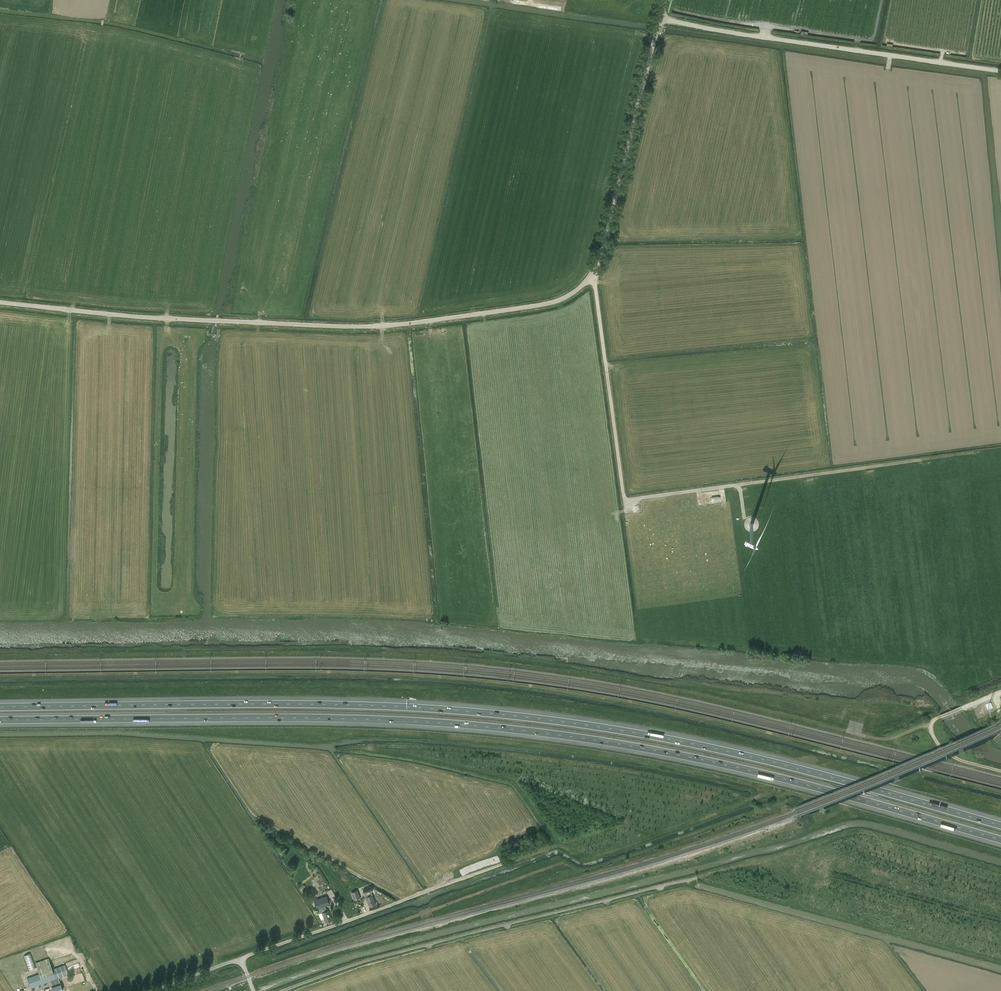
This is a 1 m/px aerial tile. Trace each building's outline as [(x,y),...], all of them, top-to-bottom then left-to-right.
[(747,518),(747,519),(746,520),(745,520),(745,521),(745,522),(744,523),(744,524),(744,525),(744,526),(744,527),(745,528),(746,529),(746,530),(747,530),(748,531),(749,531),(750,532),(751,532),(752,532),(753,532),(753,531),(754,531),(755,531),(756,530),(757,529),(758,528),(758,527),(758,526),(759,525),(759,524),(758,523),(758,522),(758,521),(757,521),(757,520),(756,519),(755,518),(754,518),(753,517),(752,517),(751,517),(750,517),(749,518),(748,518),(747,518)] [(351,892),(354,900),(361,897),(358,890),(351,892)] [(371,891),(365,893),(370,906),(376,904),(371,891)] [(316,909),(325,906),(330,904),(326,895),(313,900),(316,909)] [(325,906),(317,909),(319,913),(321,912),(325,922),(332,920),(328,910),(327,910),(325,906)] [(36,967),(31,954),(24,956),(29,970),(36,967)] [(35,963),(39,973),(27,978),(31,988),(51,981),(53,987),(52,988),(53,990),(60,990),(63,990),(58,978),(69,974),(65,964),(52,969),(48,958),(35,963)]
